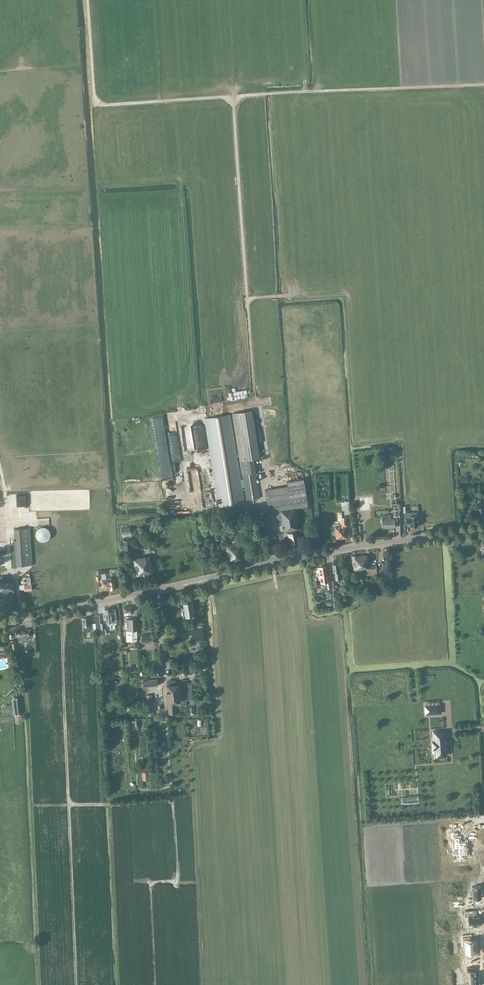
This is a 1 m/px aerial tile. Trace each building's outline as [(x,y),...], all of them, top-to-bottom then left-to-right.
[(259,498),(255,472),(253,459),(260,458),(252,410),(232,413),(238,453),(236,454),(230,414),(205,418),(219,507),(244,503),(241,483),(244,483),(247,500),(259,498)] [(299,530),(296,513),(296,508),(308,506),(304,479),(287,482),(288,486),(265,490),(269,512),(276,511),(278,524),(282,523),(284,532),(288,532),(289,536),(291,544),(299,543),(297,534),(296,530),(299,530)] [(405,517),(406,524),(409,524),(410,526),(417,526),(417,523),(418,523),(417,517),(417,515),(417,516),(416,512),(404,513),(405,517)] [(382,515),(383,528),(395,527),(395,519),(391,519),(390,514),(382,515)] [(346,529),(346,526),(348,526),(347,517),(341,517),(341,526),(335,527),(336,539),(350,538),(349,529),(346,529)] [(50,534),(50,532),(50,531),(50,530),(49,528),(47,526),(45,526),(44,526),(43,526),(42,526),(40,527),(39,528),(38,529),(37,531),(37,532),(37,533),(38,535),(38,536),(39,537),(40,538),(41,538),(42,539),(43,539),(45,539),(46,539),(47,538),(48,537),(49,536),(50,535),(50,534)] [(17,566),(32,565),(30,528),(14,529),(17,566)] [(124,541),(125,548),(121,549),(121,550),(125,550),(131,549),(130,540),(124,541)] [(243,543),(237,543),(226,545),(227,556),(228,556),(228,562),(240,561),(240,559),(248,558),(247,546),(243,546),(243,543)] [(367,575),(377,574),(376,565),(369,565),(368,555),(364,556),(364,554),(352,556),(353,572),(367,570),(367,575)] [(137,577),(154,574),(151,556),(146,556),(145,556),(133,558),(137,577)] [(336,580),(344,579),(343,572),(340,573),(339,563),(332,564),(333,573),(335,572),(336,580)] [(320,576),(321,580),(321,583),(325,583),(326,589),(332,588),(331,580),(330,575),(326,575),(325,566),(320,567),(318,567),(320,576)] [(389,571),(380,573),(382,584),(385,584),(386,588),(390,587),(390,578),(389,571)] [(15,592),(14,580),(9,581),(9,576),(0,576),(0,600),(1,600),(2,608),(15,607),(13,592),(15,592)] [(110,589),(115,588),(113,580),(112,580),(111,578),(102,579),(103,582),(104,589),(110,589)] [(184,617),(194,616),(192,602),(184,603),(185,611),(183,612),(184,617)] [(133,612),(133,606),(124,607),(124,615),(130,615),(130,612),(133,612)] [(84,632),(89,631),(89,634),(96,633),(95,623),(89,624),(89,617),(83,618),(84,626),(83,626),(84,632)] [(126,642),(137,641),(136,619),(125,619),(126,642)] [(18,640),(19,640),(19,643),(28,642),(27,638),(32,637),(31,629),(26,629),(17,629),(18,640)] [(142,643),(153,642),(153,635),(145,635),(142,635),(142,643)] [(161,665),(155,666),(155,673),(150,673),(150,677),(162,676),(161,665)] [(176,713),(176,710),(176,705),(187,704),(187,700),(193,700),(192,684),(190,683),(188,682),(185,682),(185,684),(167,685),(168,702),(169,714),(176,713)] [(426,714),(441,713),(441,712),(440,709),(441,709),(440,709),(440,706),(440,705),(425,706),(425,708),(425,712),(426,712),(426,714)] [(459,713),(459,722),(470,721),(470,713),(459,713)] [(434,737),(434,738),(436,738),(436,741),(432,741),(432,742),(432,743),(433,747),(433,748),(436,748),(437,754),(435,754),(435,758),(439,758),(439,756),(445,755),(445,754),(446,754),(445,749),(445,748),(444,748),(444,747),(446,747),(446,745),(446,743),(446,742),(446,740),(444,740),(444,739),(443,734),(444,734),(444,733),(443,733),(443,732),(441,732),(441,730),(433,731),(433,732),(433,737),(434,737)] [(419,803),(418,795),(402,796),(403,804),(419,803)] [(459,832),(451,833),(451,839),(454,839),(454,843),(454,848),(458,848),(458,855),(459,858),(463,858),(463,855),(468,855),(467,849),(466,842),(460,842),(459,832)] [(472,891),(471,891),(471,895),(472,895),(473,899),(481,898),(481,894),(482,894),(481,889),(481,890),(480,886),(472,886),(472,891)] [(477,910),(465,910),(465,916),(469,916),(469,921),(469,922),(469,926),(478,925),(478,924),(482,924),(481,915),(477,916),(477,910)] [(470,936),(462,937),(463,946),(466,946),(467,953),(476,952),(475,948),(476,948),(475,948),(475,945),(476,945),(475,945),(475,941),(470,941),(470,936)] [(479,973),(475,973),(474,971),(475,971),(474,967),(467,967),(467,972),(471,972),(471,973),(470,973),(471,984),(480,984),(479,973)]
